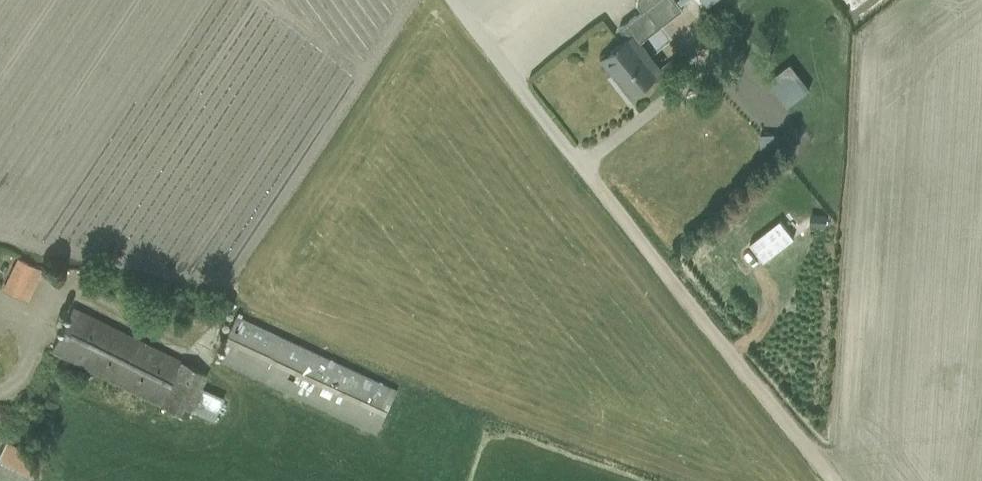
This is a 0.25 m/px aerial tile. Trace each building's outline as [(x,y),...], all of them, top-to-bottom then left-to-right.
[(638,5),(642,10),(619,28),(628,39),(602,59),(613,72),(616,70),(622,77),(620,78),(632,92),(662,69),(641,41),(682,9),(676,0),(638,0),(638,5)] [(766,81),(786,106),(808,88),(788,63),(766,81)] [(779,220),(749,244),(763,262),(793,239),(779,220)] [(41,270),(15,258),(1,290),(26,301),(41,270)] [(181,360),(72,307),(51,351),(186,418),(190,410),(212,421),(223,398),(200,387),(206,375),(180,362),(181,360)] [(396,390),(235,316),(215,359),(376,434),(396,390)] [(5,480),(37,480),(46,461),(5,441),(0,452),(0,479),(5,480)]
